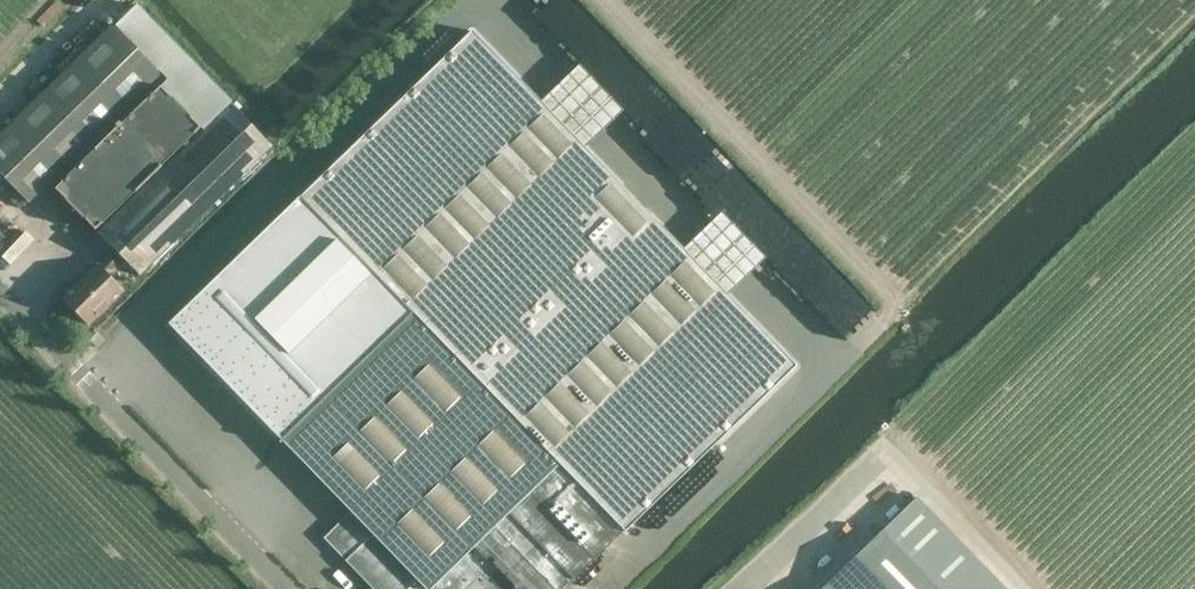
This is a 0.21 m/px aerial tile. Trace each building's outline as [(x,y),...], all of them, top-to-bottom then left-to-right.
[(157,76),(161,72),(168,79),(160,86),(93,151),(55,189),(95,230),(201,128),(203,130),(232,102),(137,3),(0,136),(0,174),(28,202),(157,76)] [(282,441),(358,519),(355,523),(352,521),(335,537),(351,554),(345,560),(373,588),(491,588),(484,582),(496,571),(514,588),(563,588),(623,530),(625,532),(796,366),(472,30),(300,196),(376,274),(337,312),(369,344),(390,324),(395,330),(282,440),(282,441)] [(232,105),(98,233),(139,276),(272,147),(232,105)] [(109,277),(118,267),(108,256),(65,301),(90,324),(123,292),(109,277)] [(883,529),(822,588),(940,588),(883,529)]
